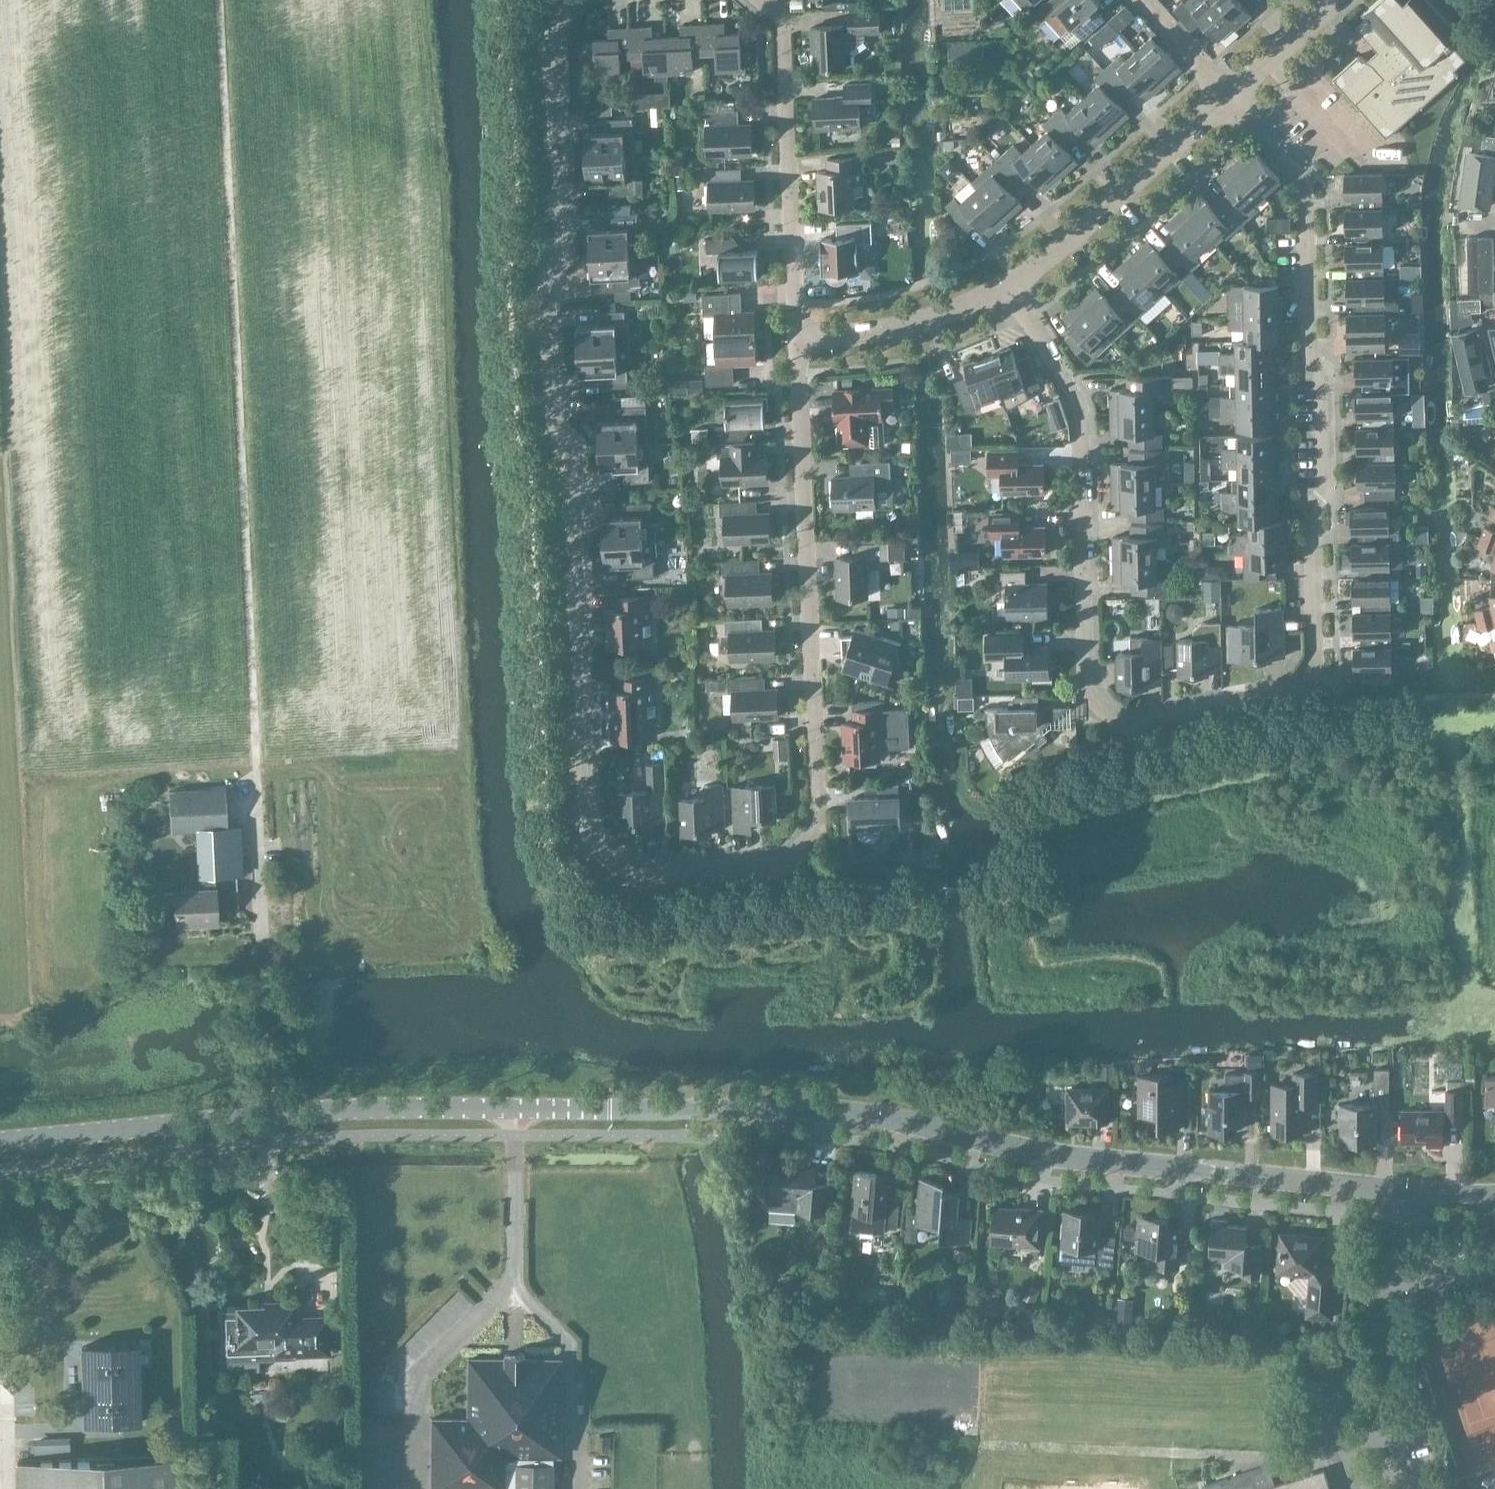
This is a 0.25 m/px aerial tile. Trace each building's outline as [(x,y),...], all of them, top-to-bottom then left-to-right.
[(821,9),(841,8),(859,7),(859,0),(821,0),(821,9)] [(1018,14),(1024,9),(1025,10),(1036,0),(1006,0),(1018,14)] [(1046,18),(1062,36),(1073,26),(1083,38),(1102,22),(1091,10),(1100,1),(1099,0),(1048,0),(1040,8),(1048,16),(1046,18)] [(1234,26),(1211,0),(1203,0),(1192,11),(1183,0),(1172,9),(1191,30),(1202,21),(1219,40),(1234,26)] [(1236,28),(1252,14),(1239,0),(1211,0),(1234,26),(1236,28)] [(1367,18),(1357,27),(1378,50),(1368,60),(1359,54),(1334,78),(1387,137),(1459,72),(1456,68),(1467,58),(1451,41),(1460,32),(1431,0),(1377,0),(1363,13),(1367,18)] [(1108,21),(1117,31),(1135,15),(1126,5),(1108,21)] [(880,32),(879,10),(849,11),(850,25),(812,26),(813,44),(814,44),(815,69),(846,67),(845,51),(849,51),(865,39),(865,32),(880,32)] [(717,70),(733,69),(733,74),(746,74),(746,64),(742,65),(740,34),(725,34),(725,23),(703,24),(704,54),(716,53),(717,70)] [(693,54),(704,54),(703,24),(681,25),(681,36),(667,37),(669,72),(694,71),(693,54)] [(653,27),(631,28),(632,57),(644,56),(644,73),(669,72),(667,37),(653,37),(653,27)] [(621,74),(620,57),(632,57),(631,28),(609,29),(609,39),(594,40),(596,75),(621,74)] [(1152,36),(1135,51),(1164,83),(1181,68),(1152,36)] [(1126,60),(1121,55),(1105,69),(1123,90),(1132,82),(1147,99),(1164,83),(1135,51),(1126,60)] [(1115,98),(1123,90),(1105,69),(1095,78),(1100,83),(1083,98),(1113,130),(1130,115),(1115,98)] [(1486,98),(1494,97),(1494,73),(1486,98)] [(860,105),(872,105),(871,82),(845,84),(846,97),(815,98),(816,128),(861,126),(860,105)] [(1062,107),(1053,116),(1072,137),(1081,129),(1096,145),(1113,130),(1083,98),(1067,113),(1062,107)] [(739,109),(702,111),(702,127),(707,127),(708,155),(749,153),(748,125),(739,125),(739,109)] [(1061,176),(1078,161),(1063,145),(1072,137),(1053,116),(1044,124),(1048,130),(1032,145),(1061,176)] [(585,133),(586,158),(625,156),(625,141),(634,140),(633,117),(607,119),(608,132),(585,133)] [(1482,146),(1494,148),(1494,136),(1484,134),(1482,146)] [(1014,144),(998,159),(1017,180),(1026,172),(1044,192),(1061,176),(1032,145),(1022,153),(1014,144)] [(1252,147),(1235,162),(1264,194),(1281,179),(1252,147)] [(1459,203),(1491,208),(1494,182),(1494,155),(1467,151),(1459,203)] [(636,193),(635,170),(626,171),(625,156),(586,158),(587,182),(610,181),(611,194),(636,193)] [(823,209),(855,207),(854,196),(863,196),(861,157),(828,158),(828,170),(818,171),(819,188),(822,188),(823,209)] [(998,159),(989,167),(972,182),(977,187),(1006,219),(1023,204),(1008,188),(1017,180),(998,159)] [(1233,194),(1224,202),(1243,223),(1258,210),(1253,204),(1264,194),(1235,162),(1218,177),(1233,194)] [(710,183),(711,209),(752,207),(751,180),(742,181),(741,168),(705,169),(705,183),(710,183)] [(692,172),(676,172),(678,214),(701,213),(700,188),(693,188),(692,172)] [(1353,198),(1353,209),(1383,209),(1383,198),(1382,174),(1345,174),(1346,198),(1353,198)] [(989,235),(1006,219),(977,187),(960,202),(955,197),(946,205),(968,229),(969,229),(966,225),(974,218),(989,235)] [(1221,233),(1226,238),(1234,231),(1243,223),(1224,202),(1215,210),(1200,193),(1183,209),(1212,241),(1221,233)] [(1181,241),(1172,249),(1191,270),(1200,261),(1196,256),(1212,241),(1183,209),(1166,224),(1181,241)] [(1384,243),(1383,233),(1383,209),(1353,209),(1346,209),(1347,233),(1353,233),(1353,244),(1384,243)] [(589,229),(591,254),(630,252),(629,237),(639,236),(637,213),(612,215),(613,228),(589,229)] [(1267,218),(1267,232),(1291,232),(1291,218),(1267,218)] [(826,273),(826,275),(827,277),(829,280),(831,281),(836,283),(838,283),(840,283),(843,281),(845,280),(846,277),(847,275),(847,272),(859,272),(858,243),(873,242),(872,222),(836,223),(837,238),(820,239),(822,273),(826,273)] [(758,263),(758,249),(735,251),(735,237),(707,238),(707,252),(719,252),(721,278),(762,276),(762,263),(758,263)] [(1480,238),(1468,238),(1469,291),(1481,291),(1494,291),(1493,237),(1480,237),(1480,238)] [(1149,240),(1132,255),(1160,287),(1171,278),(1176,284),(1182,278),(1191,270),(1172,249),(1164,257),(1149,240)] [(1354,268),(1354,279),(1384,278),(1384,267),(1384,243),(1353,244),(1347,244),(1347,268),(1354,268)] [(615,290),(641,289),(640,269),(644,269),(646,251),(630,252),(591,254),(592,278),(615,277),(615,290)] [(1130,287),(1121,295),(1139,316),(1165,293),(1160,287),(1132,255),(1115,271),(1130,287)] [(1398,304),(1396,302),(1385,302),(1384,278),(1354,279),(1347,279),(1348,303),(1355,303),(1355,313),(1385,313),(1398,313),(1398,304)] [(1245,284),(1229,285),(1230,319),(1284,318),(1284,296),(1245,296),(1245,284)] [(1080,302),(1109,334),(1114,339),(1139,316),(1121,295),(1112,303),(1097,287),(1080,302)] [(741,293),(730,293),(703,294),(704,314),(716,313),(717,339),(756,337),(754,311),(742,312),(741,293)] [(1481,298),(1458,299),(1458,312),(1481,312),(1481,298)] [(1099,343),(1109,334),(1080,302),(1063,317),(1078,334),(1070,341),(1067,338),(1066,338),(1088,363),(1103,349),(1099,343)] [(577,326),(578,350),(618,348),(617,333),(626,333),(625,310),(599,311),(600,324),(577,326)] [(1385,313),(1355,313),(1348,313),(1349,337),(1355,337),(1355,349),(1386,349),(1385,337),(1385,313)] [(1284,341),(1284,318),(1230,319),(1230,329),(1246,329),(1246,340),(1246,342),(1275,341),(1284,341)] [(1463,392),(1485,387),(1472,330),(1451,335),(1463,392)] [(1420,353),(1420,333),(1400,333),(1400,353),(1420,353)] [(757,363),(756,337),(717,339),(718,364),(706,365),(707,384),(734,383),(733,364),(757,363)] [(1221,353),(1221,363),(1275,362),(1275,341),(1246,342),(1246,340),(1236,340),(1237,353),(1221,353)] [(1485,344),(1481,351),(1483,359),(1490,363),(1494,362),(1494,342),(1485,344)] [(1012,407),(1025,400),(1029,397),(1027,390),(1040,385),(1031,359),(1017,363),(1011,346),(1000,350),(1001,352),(988,356),(1002,394),(1007,409),(1012,407)] [(579,375),(602,374),(603,387),(629,386),(627,364),(631,364),(630,348),(618,348),(578,350),(579,375)] [(978,402),(1002,394),(988,356),(976,361),(975,358),(964,362),(970,380),(957,384),(966,411),(980,406),(978,402)] [(1363,383),(1363,393),(1394,393),(1393,382),(1393,358),(1356,359),(1357,383),(1363,383)] [(1276,383),(1275,362),(1221,363),(1221,372),(1237,372),(1237,384),(1276,383)] [(1133,377),(1133,389),(1111,389),(1111,412),(1154,411),(1154,398),(1158,398),(1161,395),(1161,389),(1173,389),(1172,376),(1128,377),(1133,377)] [(1214,396),(1214,406),(1222,406),(1276,405),(1276,383),(1237,384),(1237,396),(1214,396)] [(836,421),(839,421),(840,444),(867,443),(867,445),(884,444),(883,410),(895,409),(894,387),(834,390),(836,421)] [(1483,391),(1461,397),(1464,409),(1486,403),(1483,391)] [(1363,393),(1357,394),(1357,395),(1350,395),(1350,408),(1354,408),(1354,418),(1364,417),(1364,428),(1394,428),(1394,417),(1394,393),(1363,393)] [(743,425),(766,424),(765,410),(768,410),(768,397),(726,399),(727,425),(715,426),(716,440),(744,438),(743,425)] [(1069,424),(1060,397),(1048,401),(1054,416),(1050,417),(1054,429),(1069,424)] [(598,421),(599,445),(639,444),(638,428),(647,428),(646,405),(621,406),(621,420),(598,421)] [(1222,406),(1214,406),(1209,406),(1210,416),(1238,415),(1238,428),(1276,428),(1276,405),(1222,406)] [(1425,425),(1425,409),(1413,410),(1414,425),(1425,425)] [(1155,434),(1154,411),(1111,412),(1111,435),(1134,434),(1134,445),(1130,446),(1162,446),(1162,433),(1155,434)] [(1365,452),(1365,463),(1395,462),(1395,451),(1394,428),(1364,428),(1357,428),(1358,452),(1365,452)] [(1238,447),(1222,448),(1214,448),(1215,458),(1223,458),(1277,456),(1277,434),(1238,434),(1238,447)] [(765,481),(764,454),(755,455),(754,441),(717,443),(718,457),(722,457),(723,483),(765,481)] [(651,443),(639,444),(599,445),(601,470),(624,469),(624,482),(650,481),(649,458),(652,458),(651,443)] [(1019,464),(1018,450),(989,451),(990,474),(1002,474),(1003,493),(1045,492),(1044,464),(1019,464)] [(1162,450),(1130,450),(1130,462),(1112,462),(1113,485),(1156,485),(1155,471),(1163,471),(1162,450)] [(1277,478),(1277,456),(1223,458),(1223,467),(1239,467),(1239,479),(1277,478)] [(850,476),(833,477),(835,508),(876,507),(875,486),(892,486),(891,461),(850,462),(850,476)] [(1395,486),(1395,471),(1395,462),(1365,463),(1358,463),(1359,487),(1365,487),(1365,499),(1395,498),(1395,486)] [(1223,491),(1223,501),(1278,500),(1277,478),(1239,479),(1239,491),(1223,491)] [(1156,507),(1156,485),(1113,485),(1113,508),(1135,508),(1136,519),(1131,519),(1131,520),(1164,519),(1163,507),(1156,507)] [(725,516),(726,541),(768,539),(766,513),(757,513),(757,500),(720,502),(721,516),(725,516)] [(1278,523),(1278,520),(1278,500),(1223,501),(1224,511),(1240,510),(1240,523),(1250,523),(1278,523)] [(625,502),(626,516),(603,517),(604,541),(656,539),(655,522),(652,523),(651,501),(625,502)] [(1359,533),(1359,543),(1389,543),(1389,532),(1389,508),(1352,509),(1353,533),(1359,533)] [(1004,537),(1004,555),(1046,554),(1046,526),(1020,527),(1020,513),(991,514),(991,537),(1004,537)] [(1288,520),(1278,520),(1278,523),(1250,523),(1250,534),(1234,534),(1234,544),(1288,543),(1288,520)] [(1408,520),(1407,535),(1426,535),(1427,521),(1408,520)] [(860,536),(900,538),(901,523),(861,521),(860,536)] [(1157,536),(1164,536),(1164,523),(1131,524),(1131,536),(1113,536),(1114,559),(1157,558),(1157,536)] [(1485,527),(1482,537),(1494,542),(1494,530),(1485,527)] [(1482,537),(1478,547),(1494,553),(1494,542),(1482,537)] [(657,554),(656,539),(604,541),(605,566),(628,565),(629,578),(655,577),(653,554),(657,554)] [(838,597),(868,596),(867,559),(889,559),(889,541),(853,543),(853,556),(837,557),(838,597)] [(905,541),(889,541),(889,559),(905,558),(905,541)] [(1403,567),(1402,542),(1389,543),(1359,543),(1353,543),(1353,567),(1360,567),(1360,578),(1390,577),(1390,567),(1403,567)] [(1276,566),(1289,566),(1288,543),(1234,544),(1234,554),(1244,553),(1244,578),(1277,578),(1276,566)] [(1158,580),(1157,558),(1114,559),(1114,582),(1137,581),(1137,592),(1133,593),(1165,593),(1165,580),(1158,580)] [(760,573),(760,559),(723,560),(723,576),(728,576),(729,603),(770,601),(769,573),(760,573)] [(1008,584),(1008,617),(1048,617),(1047,583),(1026,584),(1026,570),(1001,570),(1001,584),(1008,584)] [(1398,577),(1390,577),(1360,578),(1353,578),(1354,602),(1360,602),(1361,613),(1391,612),(1390,601),(1398,601),(1398,577)] [(1491,592),(1494,604),(1475,609),(1478,620),(1494,615),(1494,591),(1491,592)] [(620,597),(621,609),(607,610),(607,626),(610,626),(611,647),(643,646),(643,635),(651,635),(650,596),(620,597)] [(904,606),(888,607),(889,617),(905,615),(904,606)] [(1391,612),(1361,613),(1354,613),(1354,637),(1361,637),(1361,648),(1391,647),(1391,636),(1391,612)] [(1478,620),(1480,630),(1494,626),(1494,615),(1478,620)] [(763,631),(762,618),(725,619),(726,633),(730,633),(732,659),(773,657),(772,630),(763,631)] [(1222,670),(1221,644),(1221,622),(1202,622),(1193,631),(1194,639),(1179,639),(1179,673),(1184,673),(1184,677),(1195,679),(1196,673),(1209,673),(1209,670),(1222,670)] [(1242,659),(1247,659),(1247,663),(1258,665),(1259,659),(1273,659),(1272,656),(1285,656),(1285,630),(1272,631),(1272,625),(1242,625),(1242,659)] [(888,685),(888,684),(888,683),(891,673),(899,672),(898,650),(900,644),(901,644),(901,643),(855,628),(854,629),(855,629),(853,635),(841,636),(843,654),(847,654),(842,669),(842,668),(841,670),(888,685)] [(1053,685),(1052,664),(1048,664),(1048,647),(1018,648),(1018,634),(988,635),(988,657),(1008,656),(1009,677),(1033,677),(1033,686),(1053,685)] [(1130,637),(1131,652),(1118,652),(1119,687),(1124,686),(1124,690),(1134,692),(1136,686),(1149,686),(1149,683),(1162,683),(1161,638),(1147,639),(1147,636),(1130,637)] [(1173,668),(1172,644),(1162,644),(1162,668),(1173,668)] [(1391,647),(1361,648),(1355,648),(1355,672),(1362,672),(1362,684),(1392,683),(1391,647)] [(734,718),(776,716),(774,689),(765,690),(765,676),(728,678),(729,692),(733,692),(734,718)] [(624,678),(624,690),(610,691),(611,707),(614,707),(615,727),(612,727),(613,741),(648,739),(647,716),(655,716),(653,677),(624,678)] [(705,689),(704,716),(725,716),(725,689),(705,689)] [(974,696),(958,697),(959,708),(974,708),(974,696)] [(991,736),(991,738),(997,748),(998,750),(1004,758),(1005,759),(1023,745),(1028,751),(1046,737),(1037,725),(1036,706),(1020,706),(1020,702),(1009,702),(1009,707),(986,707),(986,713),(986,714),(988,725),(988,726),(991,736)] [(845,761),(880,759),(880,748),(888,748),(887,709),(853,710),(854,722),(843,723),(844,739),(848,739),(848,748),(845,748),(845,761)] [(788,758),(787,738),(774,738),(775,758),(788,758)] [(648,764),(649,790),(619,791),(621,826),(646,825),(646,834),(664,833),(662,791),(666,790),(665,763),(648,764)] [(698,838),(699,832),(713,831),(713,828),(725,827),(723,783),(705,784),(705,797),(681,798),(683,833),(687,832),(688,836),(698,838)] [(735,830),(753,829),(753,819),(777,818),(776,784),(733,786),(735,830)] [(879,797),(851,798),(852,826),(857,826),(859,832),(863,836),(869,837),(875,835),(879,831),(881,825),(900,824),(898,786),(879,787),(879,797)] [(171,831),(196,830),(196,828),(227,826),(225,789),(169,791),(171,831)] [(199,890),(175,891),(176,923),(216,921),(215,889),(214,889),(214,875),(242,874),(240,826),(227,826),(196,828),(196,830),(197,851),(189,852),(190,874),(198,874),(198,876),(199,876),(199,890)] [(1374,1104),(1342,1104),(1342,1141),(1375,1141),(1375,1116),(1389,1116),(1389,1068),(1374,1068),(1374,1104)] [(1259,1071),(1245,1071),(1245,1073),(1226,1073),(1226,1090),(1210,1090),(1210,1130),(1236,1131),(1236,1117),(1242,1117),(1242,1095),(1259,1095),(1259,1071)] [(1272,1084),(1272,1133),(1303,1133),(1303,1102),(1317,1102),(1317,1072),(1293,1072),(1293,1084),(1272,1084)] [(1139,1074),(1139,1115),(1159,1115),(1158,1129),(1179,1129),(1179,1085),(1172,1085),(1172,1074),(1139,1074)] [(1486,1075),(1486,1100),(1494,1100),(1494,1075),(1486,1075)] [(1107,1089),(1068,1089),(1069,1122),(1107,1122),(1107,1089)] [(1443,1145),(1443,1121),(1462,1121),(1462,1089),(1447,1089),(1447,1110),(1403,1110),(1403,1142),(1428,1142),(1428,1145),(1443,1145)] [(809,1216),(811,1212),(828,1213),(830,1183),(815,1182),(816,1166),(773,1163),(770,1202),(784,1203),(785,1194),(799,1195),(798,1211),(799,1215),(802,1217),(806,1218),(809,1216)] [(888,1197),(889,1175),(870,1174),(870,1170),(856,1169),(851,1230),(885,1233),(886,1226),(898,1227),(900,1198),(888,1197)] [(959,1194),(944,1192),(945,1184),(921,1178),(919,1196),(915,1197),(919,1206),(917,1225),(941,1227),(940,1239),(970,1242),(973,1218),(956,1216),(959,1194)] [(992,1242),(1024,1244),(1024,1246),(1039,1247),(1042,1211),(1017,1210),(1018,1208),(994,1206),(992,1242)] [(1066,1210),(1063,1247),(1062,1261),(1113,1266),(1115,1236),(1097,1235),(1099,1213),(1066,1210)] [(1137,1249),(1154,1250),(1153,1264),(1179,1266),(1182,1229),(1168,1227),(1169,1218),(1139,1215),(1137,1249)] [(1227,1220),(1212,1219),(1210,1258),(1226,1259),(1226,1265),(1242,1267),(1242,1274),(1260,1275),(1262,1244),(1245,1243),(1246,1226),(1226,1225),(1227,1220)] [(1336,1267),(1320,1266),(1322,1238),(1282,1235),(1279,1271),(1311,1273),(1307,1315),(1332,1317),(1333,1296),(1346,1297),(1348,1271),(1335,1269),(1336,1267)] [(1119,1297),(1117,1323),(1132,1323),(1133,1298),(1119,1297)] [(236,1345),(230,1345),(226,1347),(223,1351),(221,1356),(221,1360),(223,1365),(226,1368),(231,1370),(247,1369),(246,1346),(292,1344),(293,1353),(327,1352),(326,1318),(296,1319),(295,1303),(263,1304),(263,1308),(239,1309),(239,1325),(235,1325),(236,1345)] [(139,1344),(81,1346),(83,1423),(140,1421),(139,1344)] [(430,1417),(429,1488),(552,1488),(553,1457),(560,1457),(561,1359),(525,1359),(525,1353),(502,1353),(502,1357),(467,1357),(467,1417),(430,1417)] [(17,1460),(18,1488),(189,1488),(188,1456),(17,1460)] [(1275,1484),(1269,1465),(1202,1486),(1203,1488),(1331,1488),(1324,1468),(1275,1484)]
